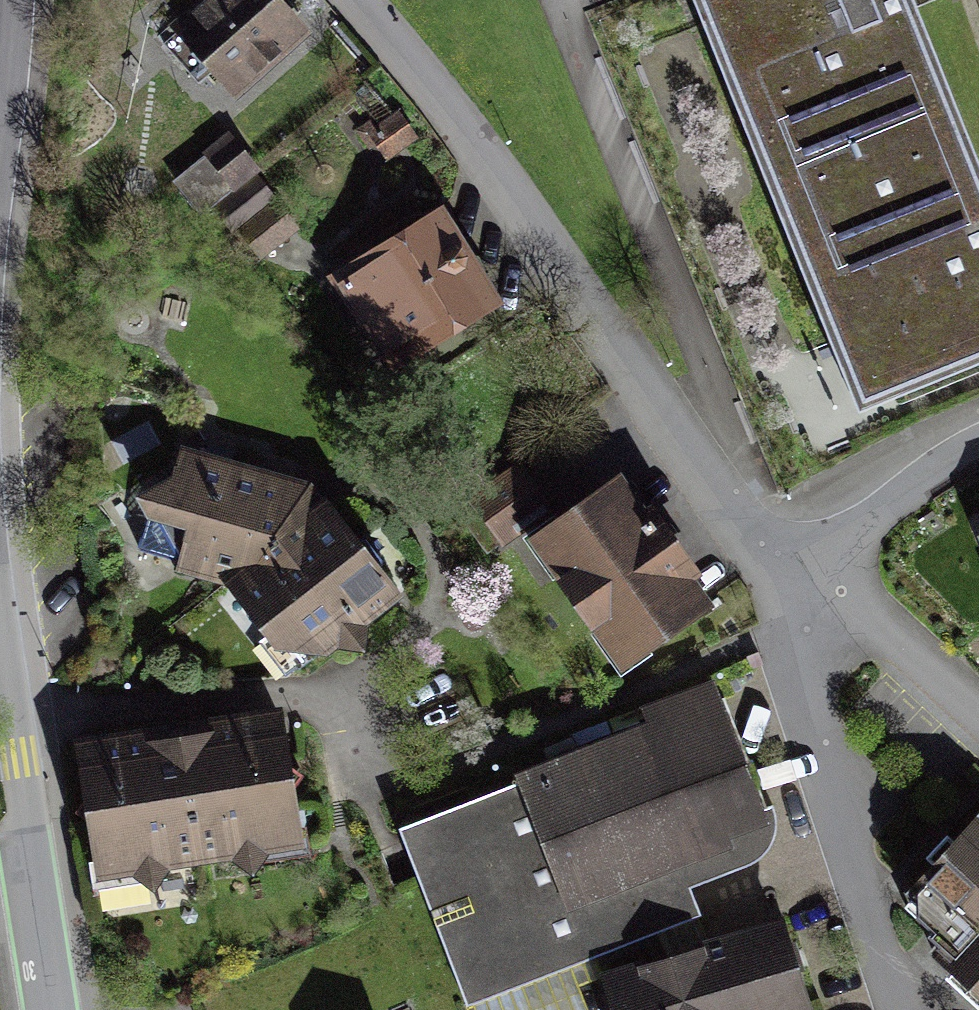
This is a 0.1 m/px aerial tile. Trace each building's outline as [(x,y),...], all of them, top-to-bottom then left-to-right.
[(173,8),(182,0),(165,0),(173,8)] [(194,41),(243,103),(323,40),(291,0),(246,0),(194,41)] [(863,404),(978,357),(978,149),(918,0),(697,0),(863,404)] [(436,213),(335,275),(390,364),(491,302),(436,213)] [(314,494),(186,457),(145,564),(235,577),(300,663),(393,596),(314,494)] [(616,485),(542,541),(625,650),(700,594),(616,485)] [(408,831),(477,1009),(481,1009),(706,924),(694,892),(766,865),(782,830),(728,688),(656,715),(656,737),(408,831)] [(287,719),(76,753),(97,880),(308,845),(287,719)] [(917,923),(978,982),(978,858),(917,923)] [(631,980),(640,1009),(828,1009),(804,928),(631,980)]
